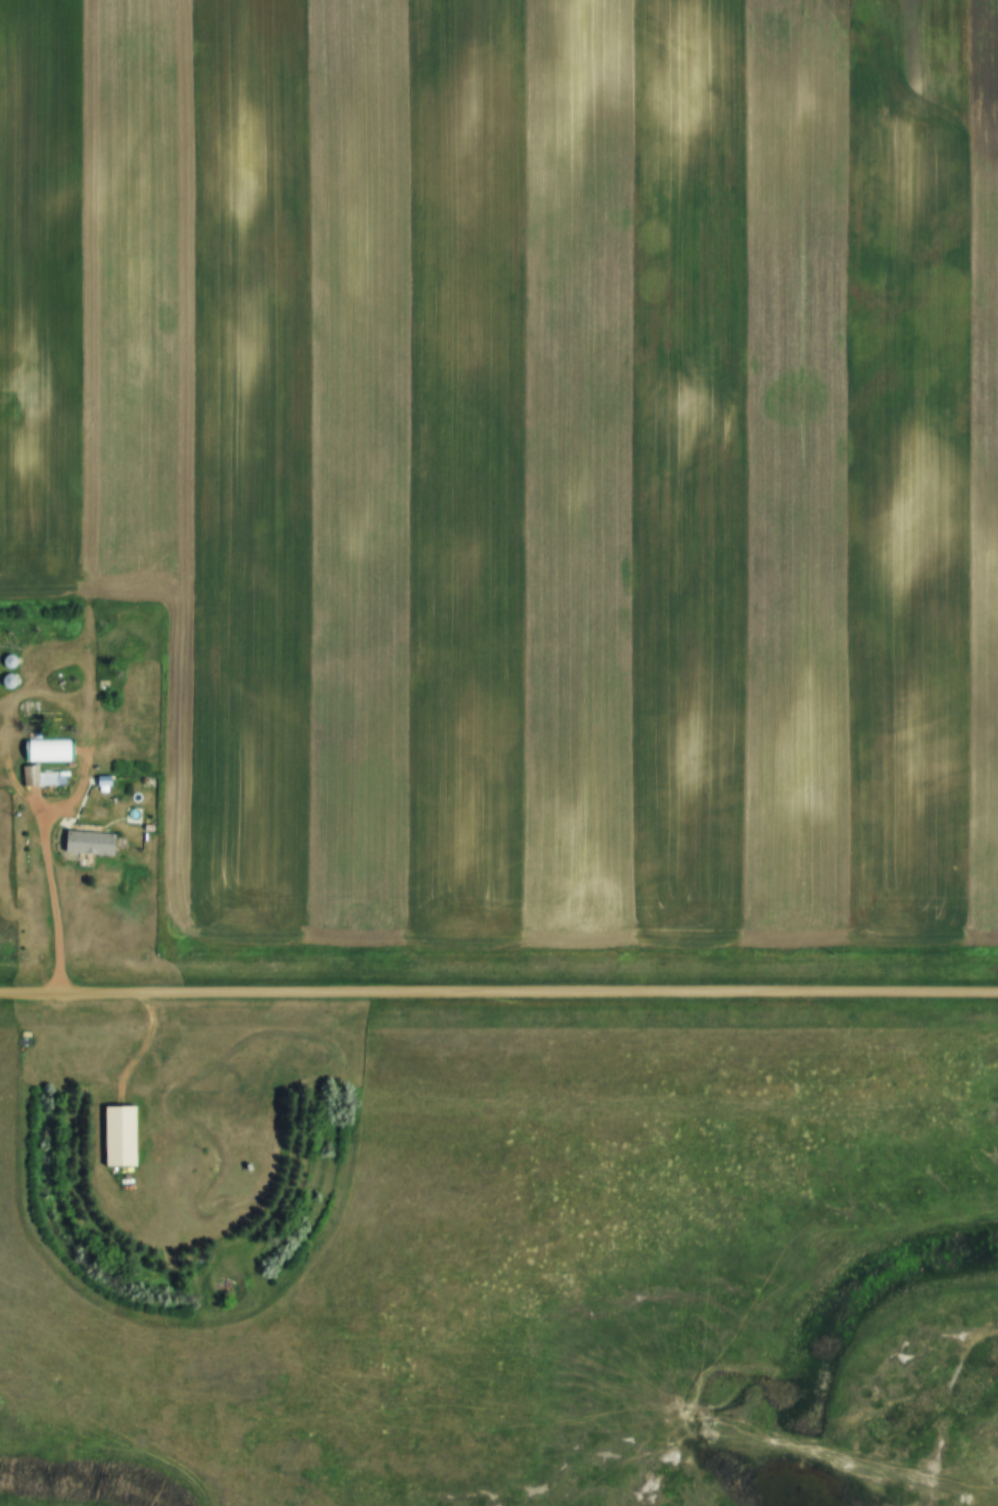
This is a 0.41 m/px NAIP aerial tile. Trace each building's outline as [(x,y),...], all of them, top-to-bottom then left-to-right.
[(9,666),(12,663),(13,660),(12,657),(9,654),(6,653),(3,654),(0,657),(0,663),(3,666),(6,667),(9,666)] [(9,687),(12,684),(13,680),(12,676),(9,673),(5,672),(1,673),(0,674),(0,686),(1,687),(5,688),(9,687)] [(25,734),(71,734),(71,759),(25,759),(25,734)] [(35,770),(60,770),(60,785),(35,785),(35,770)] [(92,776),(106,776),(106,786),(92,786),(92,776)] [(138,824),(138,810),(125,810),(125,824),(138,824)] [(63,832),(109,836),(107,857),(61,853),(63,832)] [(101,1106),(132,1106),(132,1167),(101,1167),(101,1106)]
